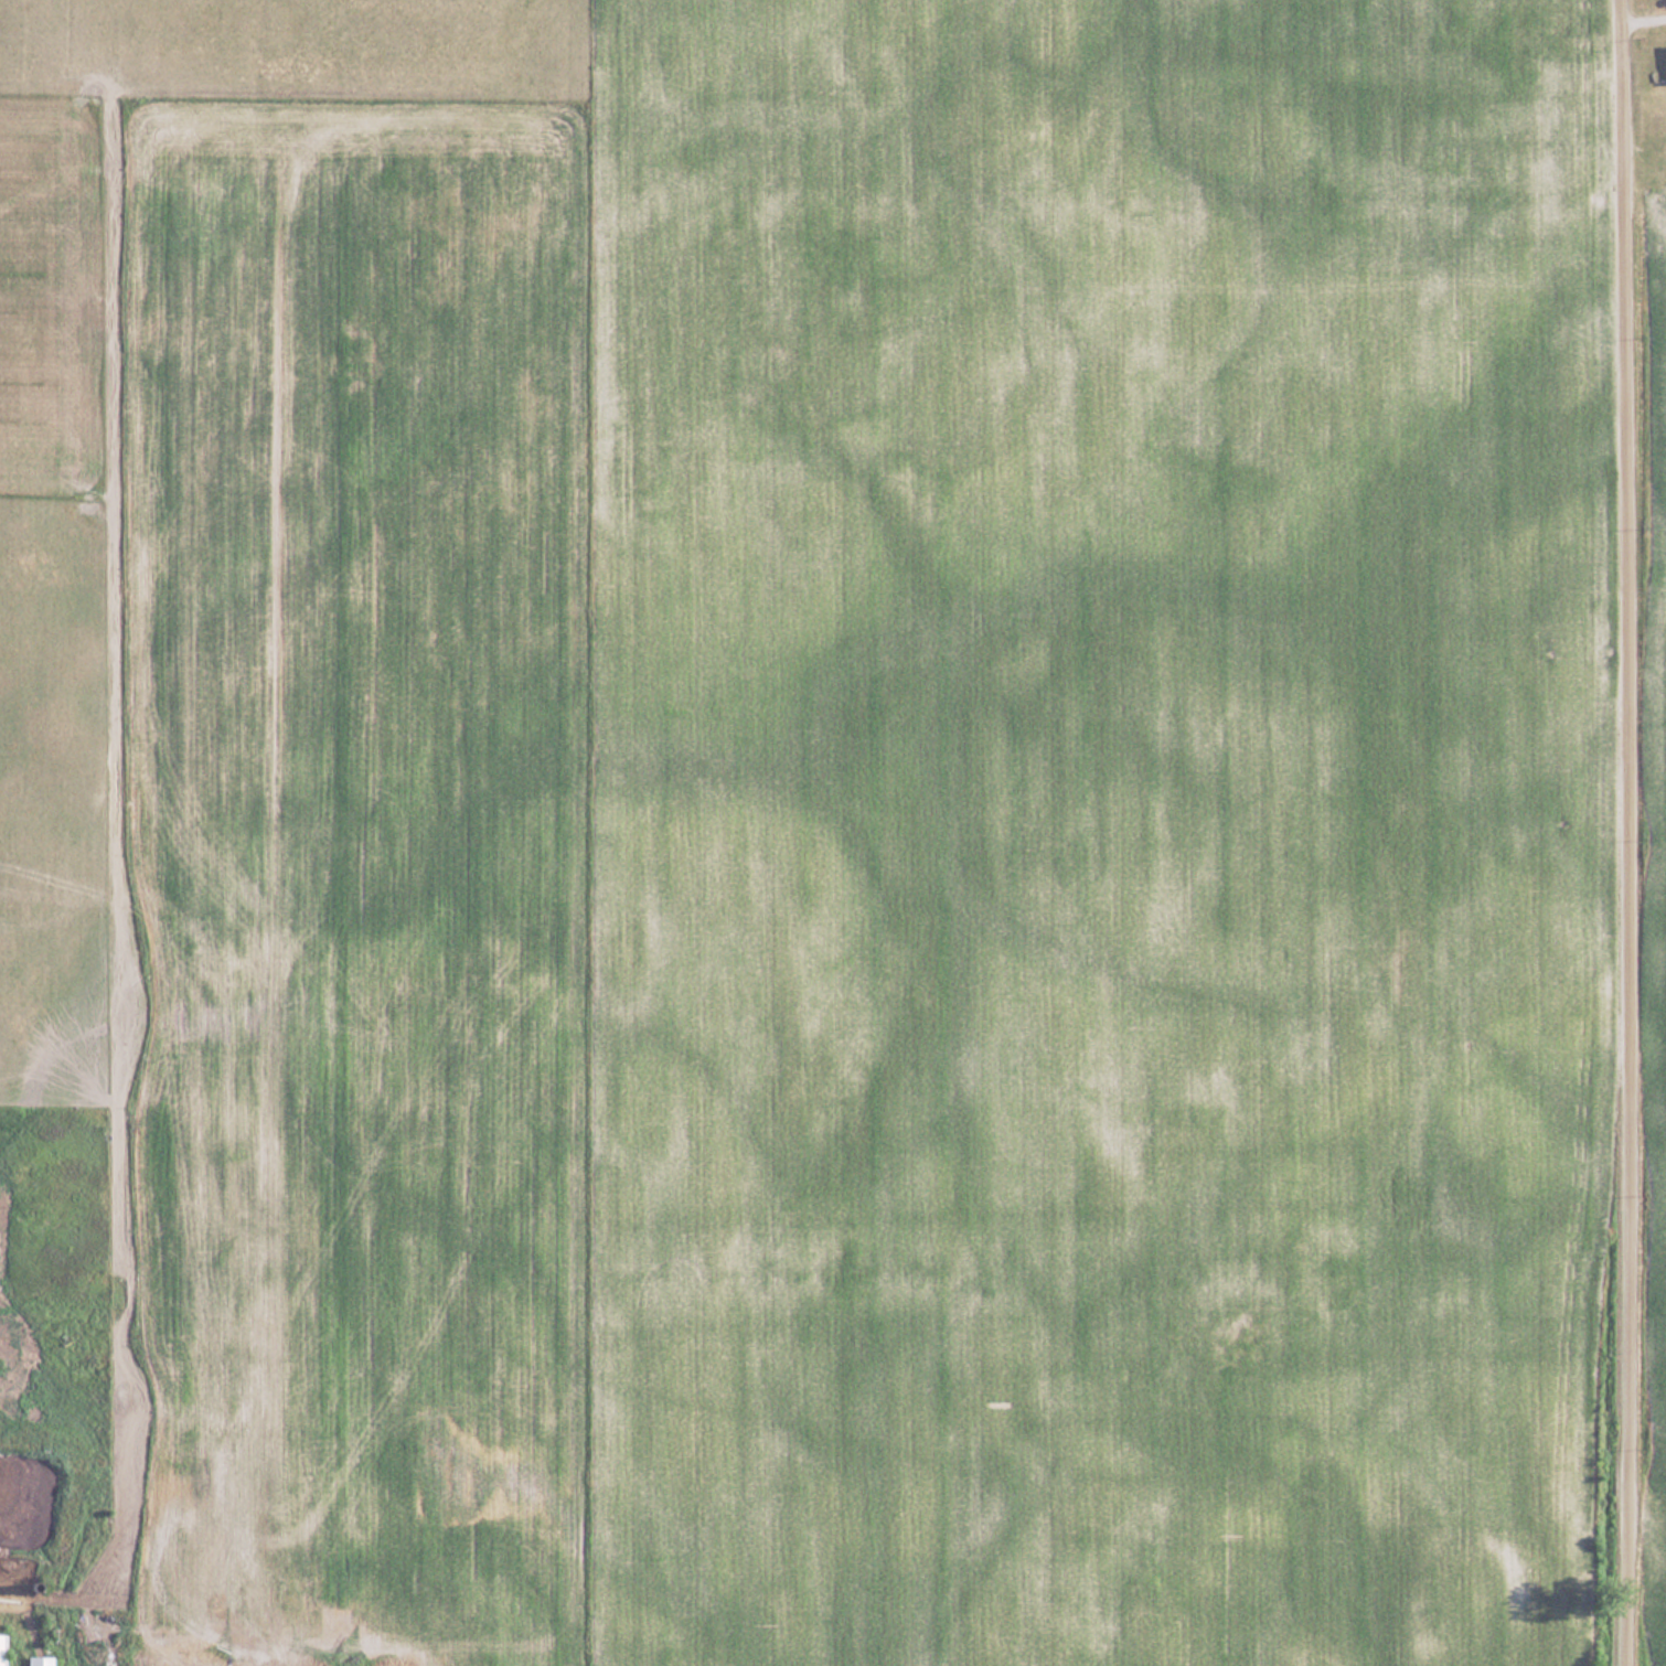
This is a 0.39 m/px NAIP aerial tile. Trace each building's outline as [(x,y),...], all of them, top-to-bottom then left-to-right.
[(55,1656),(29,1656),(29,1665),(55,1665),(55,1656)]
